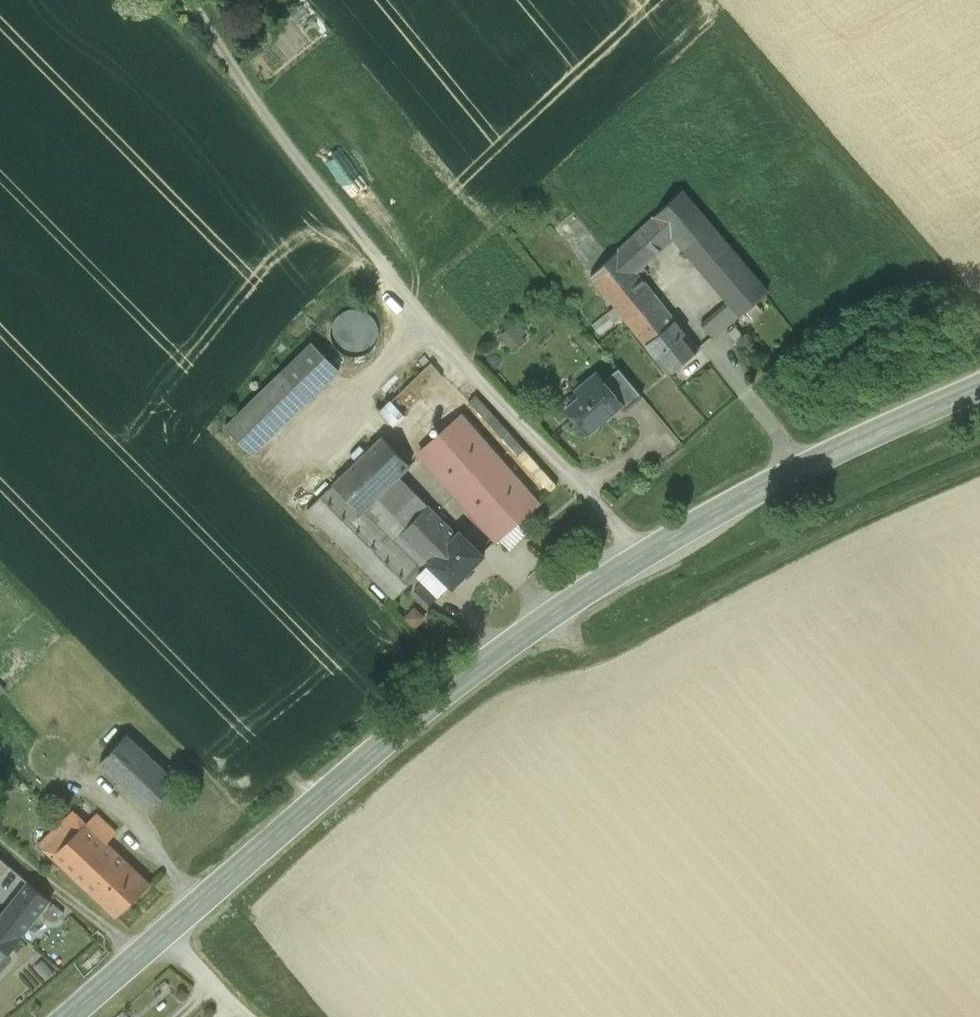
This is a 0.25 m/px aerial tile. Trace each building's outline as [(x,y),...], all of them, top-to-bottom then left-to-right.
[(677,374),(783,287),(692,176),(586,264),(677,374)] [(599,332),(620,316),(613,307),(591,322),(599,332)] [(352,308),(344,310),(338,315),(333,322),(331,331),(332,336),(334,343),(340,350),(347,354),(352,356),(361,355),(371,350),(376,344),(379,336),(380,331),(378,323),(374,316),(367,311),(361,308),(352,308)] [(513,349),(528,333),(513,320),(498,336),(513,349)] [(235,418),(266,449),(352,366),(321,334),(235,418)] [(618,369),(604,381),(624,405),(623,406),(626,408),(641,396),(618,369)] [(564,407),(588,435),(623,406),(624,405),(604,381),(597,372),(574,390),(578,395),(564,407)] [(481,396),(425,449),(505,534),(561,482),(481,396)] [(390,398),(377,407),(391,425),(404,415),(390,398)] [(393,433),(314,511),(386,596),(409,576),(465,522),(414,470),(421,463),(393,433)] [(439,606),(494,553),(465,522),(409,576),(439,606)] [(127,736),(99,764),(149,812),(176,783),(127,736)] [(72,812),(56,830),(70,842),(87,826),(72,812)] [(98,814),(87,826),(106,844),(117,832),(98,814)] [(70,842),(52,858),(115,919),(150,885),(106,844),(87,826),(70,842)] [(52,858),(70,842),(56,830),(38,846),(52,858)] [(28,882),(0,858),(0,889),(14,900),(28,882)] [(22,936),(50,901),(28,882),(14,900),(12,902),(5,897),(0,904),(0,919),(22,936)] [(22,936),(0,919),(0,964),(22,936)]
